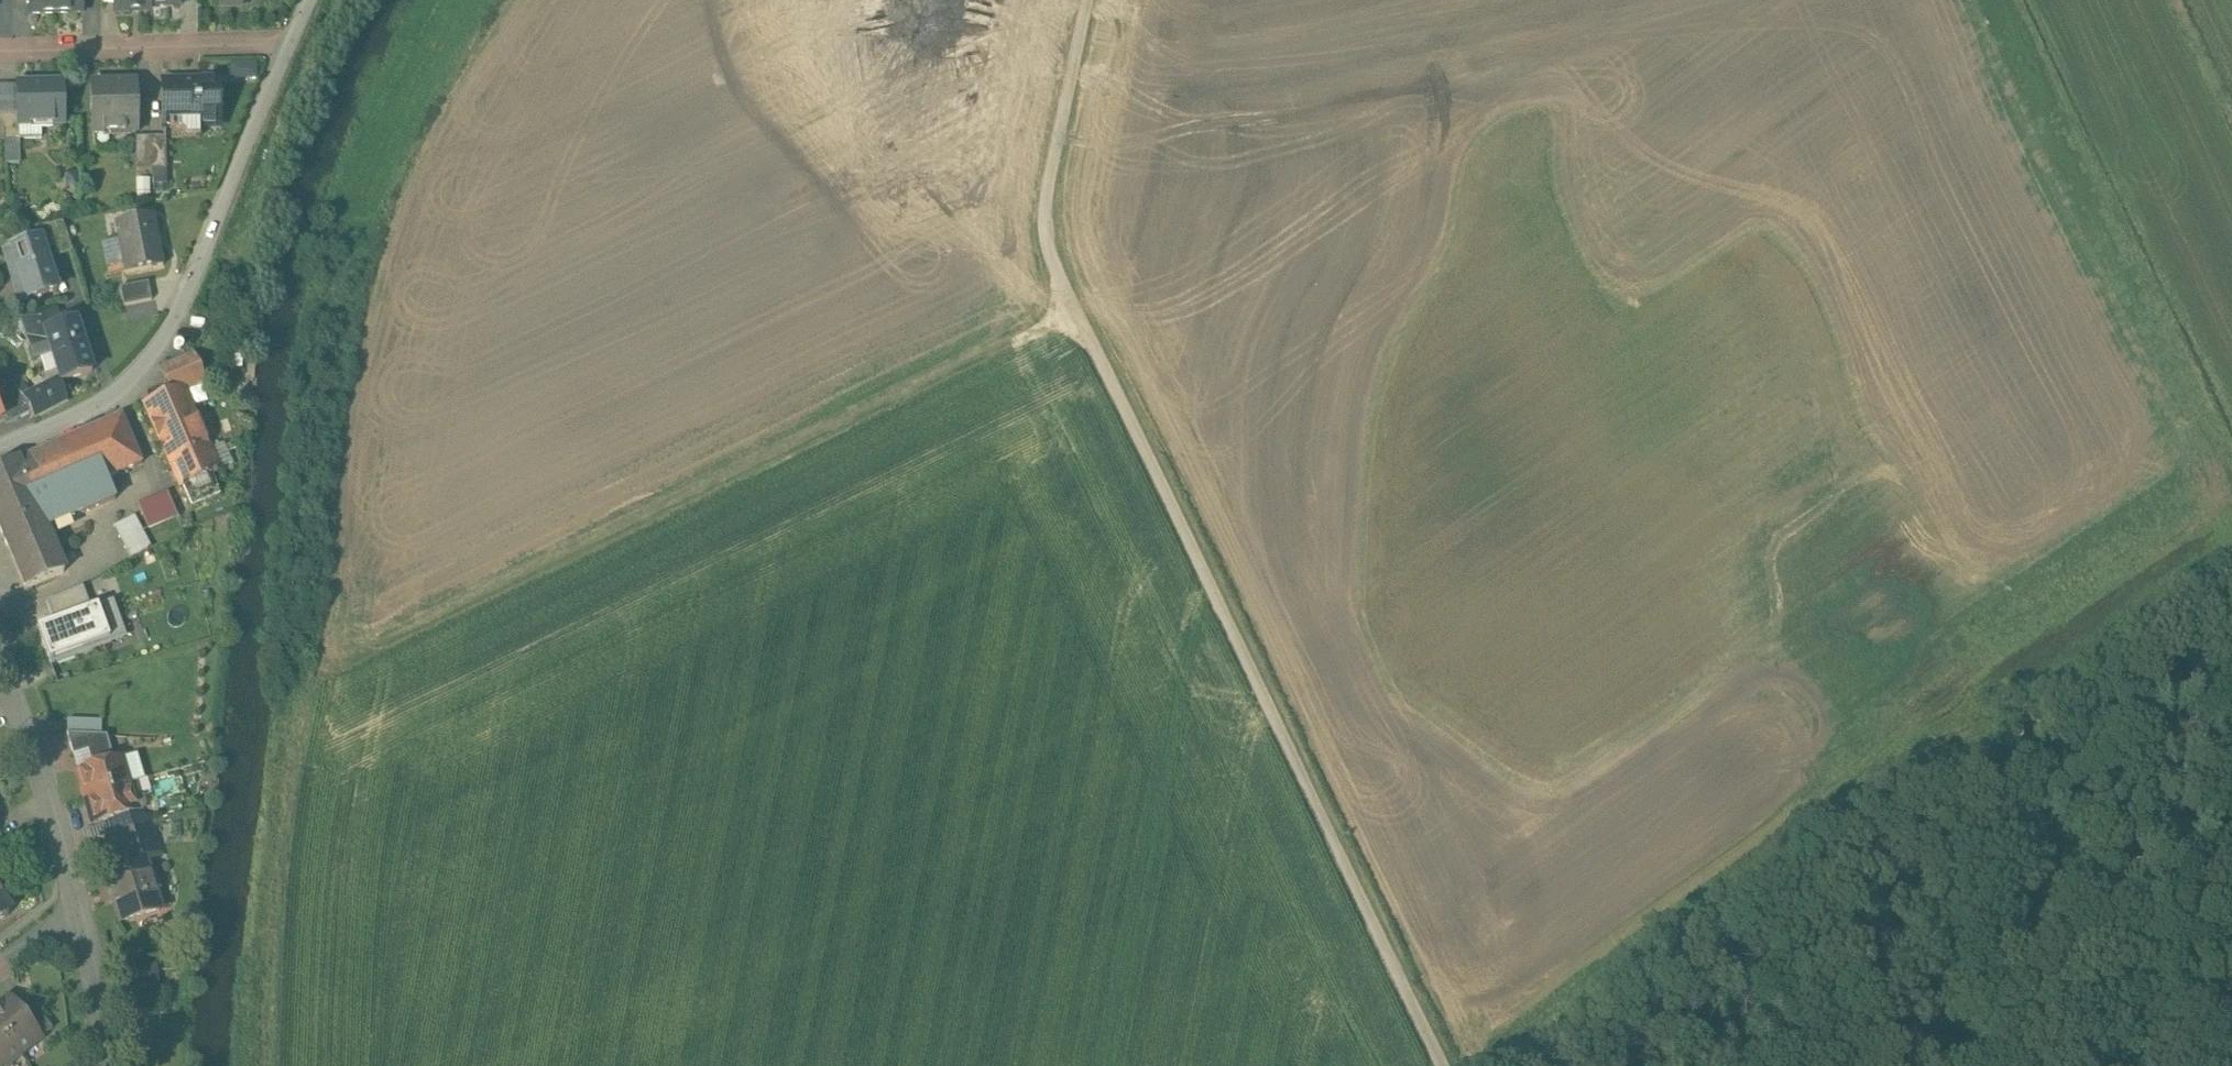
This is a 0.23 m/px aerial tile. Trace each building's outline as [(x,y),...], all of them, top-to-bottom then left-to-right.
[(29,14),(56,14),(55,0),(29,0),(29,14)] [(56,14),(82,13),(82,0),(55,0),(56,14)] [(114,3),(115,13),(148,12),(148,6),(148,0),(114,0),(114,3)] [(233,62),(233,79),(259,78),(259,61),(233,62)] [(184,83),(184,81),(163,82),(163,121),(198,120),(198,127),(219,127),(217,82),(184,83)] [(136,82),(90,83),(91,133),(137,132),(136,82)] [(63,84),(16,84),(17,112),(17,125),(19,125),(64,124),(63,84)] [(17,112),(3,112),(4,141),(19,140),(19,125),(17,125),(17,112)] [(150,137),(135,137),(136,170),(151,170),(150,137)] [(165,169),(165,137),(150,137),(151,170),(165,169)] [(139,177),(139,192),(153,192),(153,177),(139,177)] [(153,217),(115,224),(124,273),(163,266),(153,217)] [(62,222),(35,228),(39,240),(40,240),(43,251),(53,248),(56,257),(72,252),(62,222)] [(39,240),(4,251),(20,303),(56,291),(43,251),(40,240),(39,240)] [(147,282),(119,288),(123,306),(151,300),(147,282)] [(52,306),(21,316),(28,337),(44,332),(59,327),(52,306)] [(59,327),(44,332),(50,352),(59,379),(60,382),(91,372),(75,322),(59,327)] [(44,332),(28,337),(35,357),(50,352),(44,332)] [(191,355),(161,367),(172,393),(182,389),(183,390),(203,382),(191,355)] [(59,379),(44,387),(54,406),(66,400),(60,382),(59,379)] [(13,383),(0,389),(17,420),(30,412),(23,398),(16,390),(13,383)] [(44,387),(23,398),(30,412),(33,417),(54,406),(44,387)] [(183,390),(182,389),(172,393),(144,405),(180,487),(211,474),(218,470),(183,390)] [(121,416),(7,465),(27,512),(106,478),(141,463),(121,416)] [(0,468),(0,527),(8,545),(45,529),(115,499),(106,478),(27,512),(7,465),(0,468)] [(211,474),(182,486),(191,507),(219,495),(211,474)] [(167,492),(139,504),(148,528),(165,521),(164,518),(175,513),(167,492)] [(115,524),(131,555),(152,545),(136,513),(115,524)] [(45,529),(8,545),(26,588),(64,572),(45,529)] [(46,602),(53,622),(91,609),(83,586),(46,602)] [(56,628),(40,634),(51,665),(112,644),(105,624),(119,619),(113,601),(91,609),(53,622),(56,628)] [(106,736),(66,734),(73,755),(89,750),(94,767),(115,761),(106,736)] [(94,767),(78,772),(85,797),(129,784),(122,759),(115,761),(94,767)] [(129,784),(85,797),(93,825),(137,812),(141,810),(144,805),(142,799),(136,796),(133,797),(129,784)] [(137,812),(107,821),(111,835),(141,826),(137,812)] [(111,835),(111,836),(118,857),(155,846),(149,824),(141,826),(111,835)] [(159,911),(144,861),(106,872),(121,922),(159,911)] [(9,911),(0,898),(0,918),(9,911)] [(157,964),(126,968),(129,990),(159,986),(157,964)] [(9,998),(0,1005),(0,1031),(19,1055),(41,1038),(23,1016),(9,998)] [(52,1030),(34,1007),(23,1016),(41,1038),(52,1030)] [(0,1031),(0,1065),(6,1065),(19,1055),(0,1031)]
